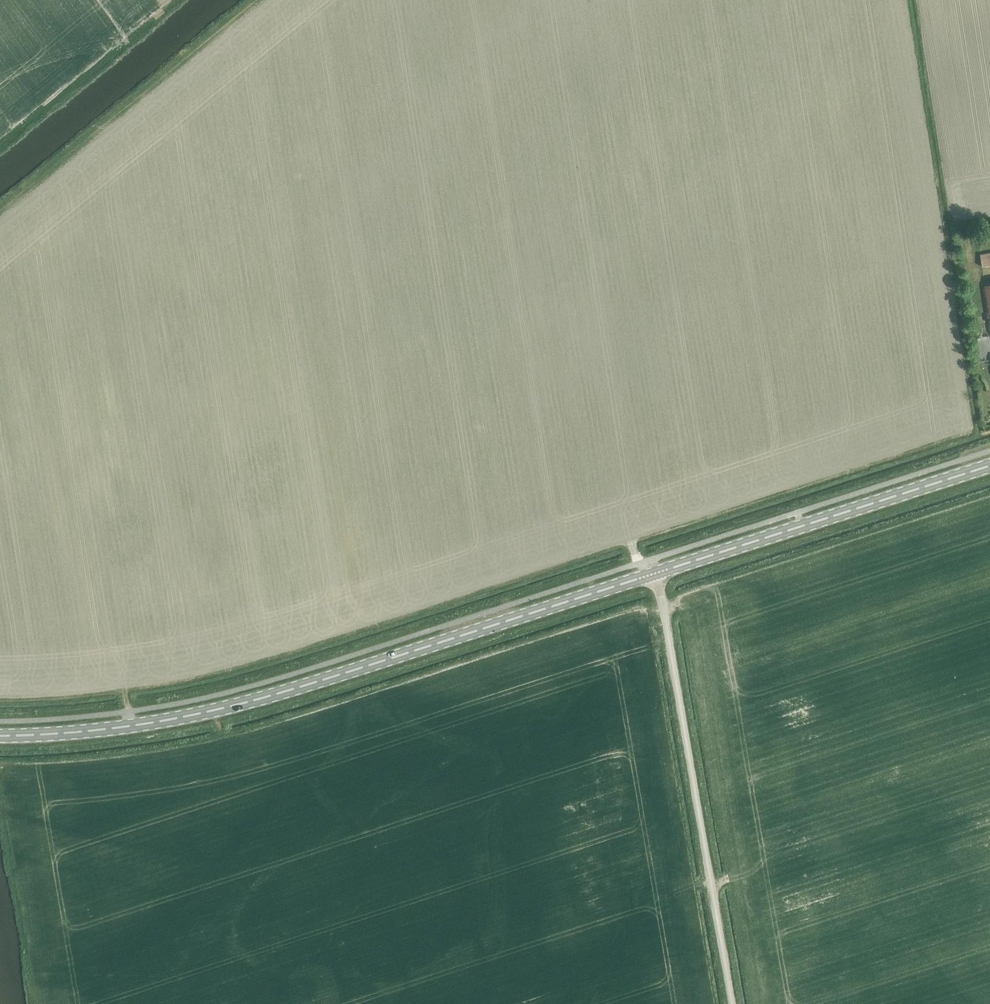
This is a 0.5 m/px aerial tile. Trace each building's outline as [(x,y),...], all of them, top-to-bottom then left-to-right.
[(981,267),(989,265),(989,253),(979,255),(981,267)]
